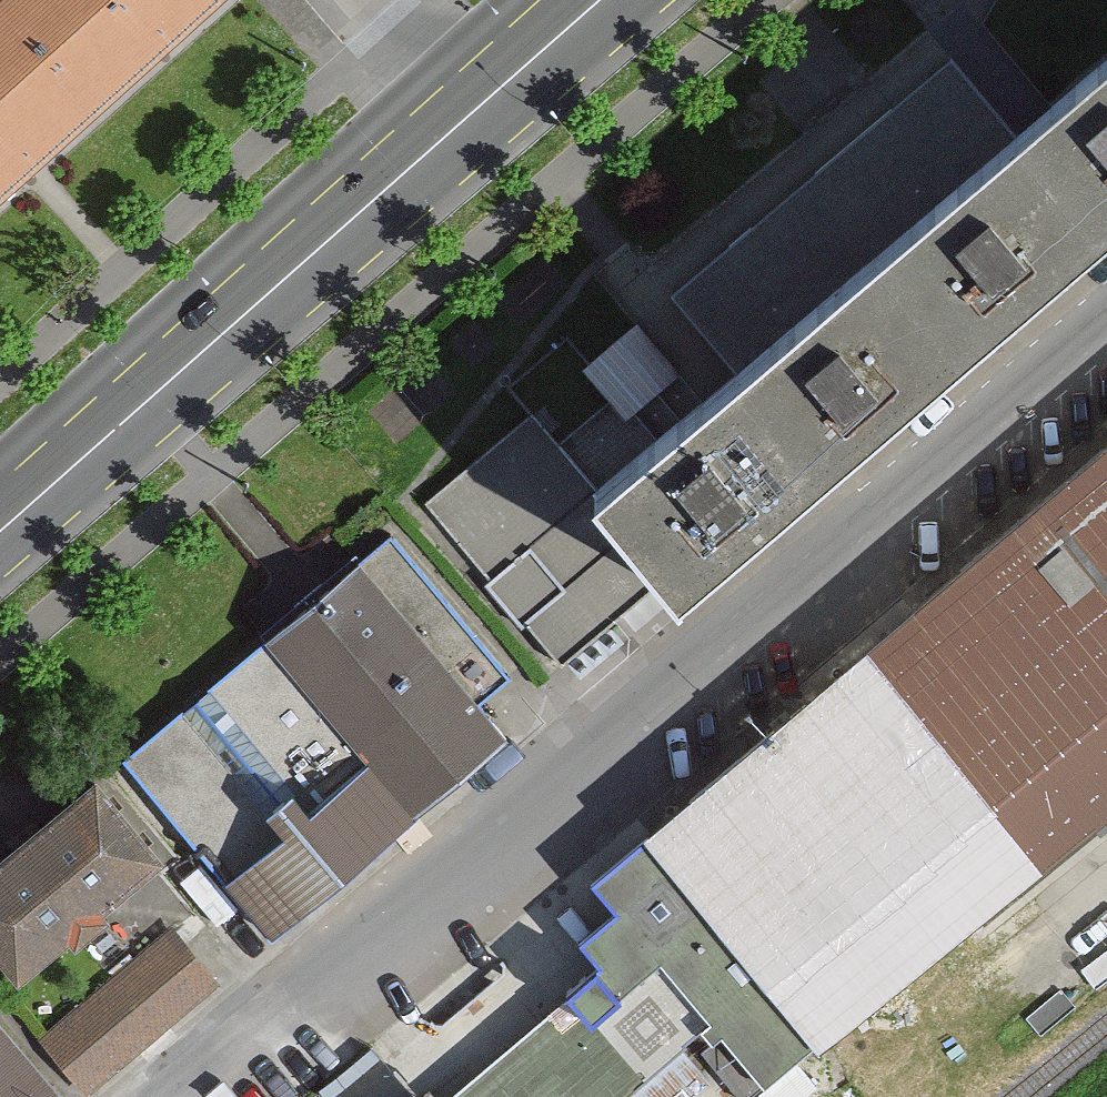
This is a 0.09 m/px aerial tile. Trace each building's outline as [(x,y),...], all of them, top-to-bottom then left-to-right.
[(107,96),(20,0),(0,0),(0,192),(107,96)] [(107,96),(214,0),(20,0),(107,96)] [(1106,217),(1106,52),(1026,121),(1106,217)] [(965,342),(1106,221),(1106,217),(1026,121),(881,243),(965,342)] [(881,243),(743,360),(827,459),(965,342),(881,243)] [(574,676),(680,584),(595,486),(653,437),(566,338),(515,382),(537,407),(425,504),(574,676)] [(680,584),(827,459),(743,360),(653,437),(595,486),(680,584)] [(1106,811),(1106,442),(861,644),(1042,864),(1106,811)] [(387,530),(117,761),(268,936),(501,736),(474,704),(510,673),(387,530)] [(861,644),(750,735),(931,955),(1042,864),(861,644)] [(931,955),(750,735),(632,832),(814,1051),(931,955)] [(91,765),(0,842),(0,940),(27,971),(166,852),(91,765)] [(814,1051),(632,832),(579,876),(607,910),(572,939),(597,969),(613,988),(651,956),(733,1055),(764,1092),(814,1051)] [(180,928),(48,1039),(89,1088),(222,978),(180,928)] [(446,1096),(683,1096),(733,1055),(651,956),(613,988),(597,969),(446,1096)] [(0,1035),(0,1096),(53,1096),(0,1035)] [(426,1082),(408,1096),(439,1096),(426,1082)]
